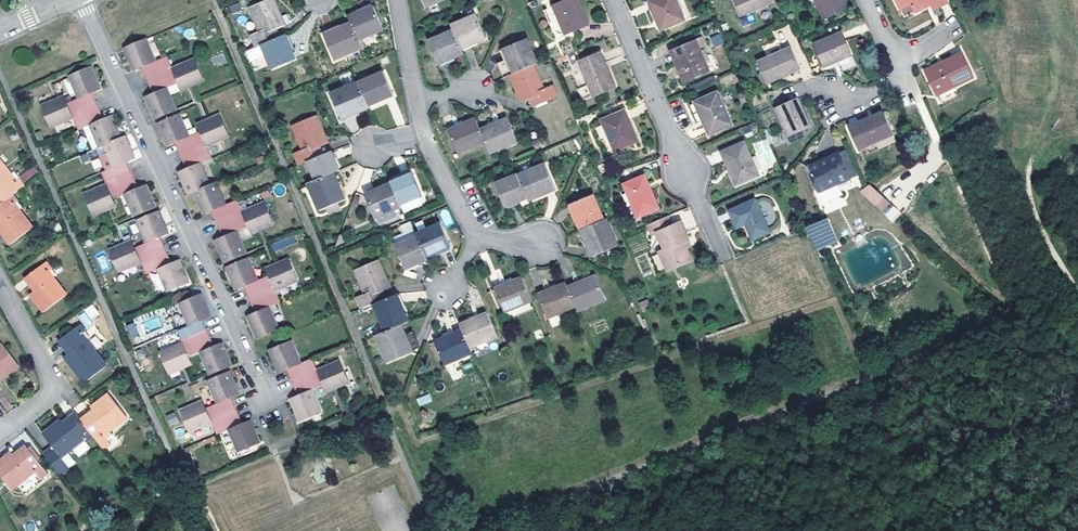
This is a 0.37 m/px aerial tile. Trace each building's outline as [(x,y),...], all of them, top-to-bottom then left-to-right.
[(276,30),(284,26),(273,0),(270,0),(249,9),(259,32),(250,36),(256,48),(262,46),(273,41),(269,33),(276,30)] [(425,8),(444,0),(422,0),(425,8)] [(578,0),(566,0),(552,6),(564,34),(588,24),(578,0)] [(675,0),(651,0),(648,1),(660,29),(683,20),(675,0)] [(740,16),(772,3),(771,0),(733,0),(740,16)] [(825,17),(847,7),(844,0),(817,0),(825,17)] [(897,9),(909,4),(913,12),(930,5),(932,9),(947,2),(946,0),(893,0),(897,9)] [(372,7),(348,18),(350,24),(358,42),(383,30),(372,7)] [(475,16),(451,27),(453,31),(461,50),(485,39),(475,16)] [(358,42),(350,24),(323,36),(334,61),(361,49),(358,42)] [(269,33),(273,41),(279,38),(276,30),(269,33)] [(438,66),(463,55),(461,50),(453,31),(428,42),(438,66)] [(841,32),(814,44),(824,67),(851,55),(841,32)] [(721,34),(711,37),(713,46),(724,44),(721,34)] [(272,70),(295,60),(284,36),(279,38),(273,41),(262,46),(256,48),(246,52),(250,63),(266,56),(272,70)] [(142,38),(123,46),(133,68),(139,66),(152,61),(142,38)] [(533,65),(536,63),(526,38),(502,48),(513,73),(533,65)] [(709,72),(695,39),(669,50),(683,83),(709,72)] [(790,48),(757,63),(767,85),(800,69),(790,48)] [(592,96),(614,87),(600,53),(578,62),(587,85),(592,96)] [(960,54),(924,71),(935,95),(971,78),(960,54)] [(176,82),(170,68),(165,55),(152,61),(139,66),(151,93),(163,87),(176,82)] [(170,68),(176,82),(178,87),(200,78),(192,59),(170,68)] [(536,96),(540,104),(557,96),(552,85),(543,89),(533,65),(513,73),(509,75),(521,103),(529,99),(536,96)] [(78,96),(91,90),(97,88),(88,66),(69,74),(78,96)] [(358,83),(368,105),(376,102),(392,95),(383,73),(358,83)] [(368,105),(358,83),(331,96),(340,118),(368,105)] [(592,96),(587,85),(570,92),(575,104),(592,96)] [(163,87),(151,93),(145,95),(154,117),(172,109),(163,87)] [(82,125),(90,122),(102,117),(91,90),(78,96),(65,101),(71,114),(77,127),(82,125)] [(731,124),(717,91),(694,101),(709,135),(731,124)] [(71,114),(65,101),(63,96),(41,105),(49,123),(71,114)] [(536,96),(529,99),(532,107),(540,104),(536,96)] [(797,99),(776,109),(788,135),(809,125),(797,99)] [(378,107),(376,102),(368,105),(370,110),(378,107)] [(637,141),(624,109),(601,119),(614,151),(637,141)] [(882,111),(865,119),(867,123),(884,115),(882,111)] [(173,140),(184,135),(175,113),(157,121),(166,143),(173,140)] [(118,136),(108,114),(102,117),(90,122),(99,144),(103,142),(118,136)] [(198,129),(204,143),(226,134),(217,115),(196,124),(198,129)] [(865,119),(848,127),(857,148),(892,133),(884,115),(867,123),(865,119)] [(346,119),(350,133),(359,130),(354,116),(346,119)] [(311,151),(319,148),(327,144),(316,117),(292,127),(302,150),(294,154),(299,166),(307,162),(315,159),(311,151)] [(507,119),(480,131),(485,143),(490,153),(516,142),(507,119)] [(457,154),(485,143),(480,131),(475,120),(447,131),(457,154)] [(99,144),(90,122),(82,125),(91,147),(99,144)] [(198,129),(184,135),(173,140),(184,167),(197,162),(209,156),(204,143),(198,129)] [(131,157),(122,135),(118,136),(103,142),(109,156),(113,165),(125,159),(131,157)] [(878,148),(895,142),(894,137),(876,142),(878,148)] [(756,174),(743,142),(721,151),(735,184),(756,174)] [(311,151),(315,159),(322,156),(319,148),(311,151)] [(307,162),(315,180),(333,173),(338,170),(331,152),(322,156),(315,159),(307,162)] [(819,162),(807,167),(824,206),(843,197),(837,184),(856,176),(846,153),(838,156),(837,153),(826,159),(827,161),(820,164),(819,162)] [(101,159),(105,168),(113,165),(109,156),(101,159)] [(99,158),(91,161),(94,169),(102,166),(99,158)] [(125,159),(113,165),(105,168),(100,170),(106,183),(111,197),(124,191),(136,186),(125,159)] [(24,186),(18,178),(16,180),(0,160),(0,204),(13,194),(24,186)] [(193,189),(206,184),(197,162),(184,167),(178,170),(187,191),(193,189)] [(545,163),(517,175),(527,198),(528,201),(555,189),(545,163)] [(19,175),(24,182),(38,173),(34,166),(19,175)] [(345,200),(333,173),(315,180),(307,184),(319,212),(326,209),(337,204),(345,200)] [(390,183),(390,184),(400,205),(421,196),(411,173),(390,183)] [(505,207),(527,198),(517,175),(517,174),(495,183),(505,207)] [(658,208),(644,174),(623,183),(637,217),(658,208)] [(206,184),(193,189),(202,211),(209,208),(221,203),(212,181),(206,184)] [(114,203),(111,197),(106,183),(84,193),(92,212),(114,203)] [(889,201),(870,183),(864,189),(865,191),(883,208),(889,201)] [(142,184),(136,186),(124,191),(133,213),(152,205),(142,184)] [(375,218),(381,215),(392,211),(400,207),(400,205),(390,184),(366,195),(375,218)] [(0,204),(0,222),(1,223),(6,230),(2,233),(10,244),(32,227),(15,204),(18,201),(13,194),(0,204)] [(580,230),(603,220),(593,195),(569,205),(580,230)] [(245,225),(240,211),(234,198),(221,203),(209,208),(220,235),(232,230),(245,225)] [(769,231),(754,198),(728,210),(736,228),(745,224),(751,239),(769,231)] [(240,211),(245,225),(248,230),(270,221),(261,202),(240,211)] [(337,204),(326,209),(329,215),(340,210),(337,204)] [(441,211),(444,225),(452,224),(448,209),(441,211)] [(146,239),(158,234),(165,231),(155,210),(136,217),(146,239)] [(395,216),(392,211),(381,215),(384,221),(395,216)] [(690,259),(685,247),(683,242),(688,240),(680,222),(672,226),(668,215),(648,224),(652,234),(657,232),(664,249),(659,252),(667,269),(690,259)] [(603,220),(580,230),(591,257),(617,246),(606,218),(603,220)] [(827,218),(804,228),(815,251),(838,241),(827,218)] [(401,234),(412,232),(411,222),(399,224),(401,234)] [(440,224),(415,234),(416,237),(426,258),(450,248),(440,224)] [(232,230),(220,235),(214,238),(223,259),(241,252),(232,230)] [(158,234),(146,239),(133,244),(138,258),(144,271),(157,266),(170,261),(158,234)] [(293,234),(270,244),(274,252),(297,243),(293,234)] [(426,258),(416,237),(395,247),(405,270),(427,261),(426,258)] [(138,258),(133,244),(130,239),(108,248),(116,267),(138,258)] [(234,286),(240,284),(253,278),(243,257),(225,265),(234,286)] [(176,258),(170,261),(157,266),(166,288),(185,280),(176,258)] [(264,268),(266,273),(272,286),(293,277),(285,259),(264,268)] [(25,278),(35,291),(41,299),(37,302),(44,312),(66,295),(49,272),(52,269),(46,261),(25,278)] [(374,296),(381,293),(389,289),(378,261),(354,271),(364,295),(356,298),(362,310),(373,305),(378,303),(374,296)] [(253,278),(240,284),(251,311),(264,305),(277,300),(272,286),(266,273),(253,278)] [(595,276),(567,287),(575,306),(577,311),(605,299),(595,276)] [(531,301),(522,277),(495,289),(505,312),(531,301)] [(548,318),(575,306),(567,287),(565,283),(537,295),(548,318)] [(31,294),(37,302),(41,299),(35,291),(31,294)] [(178,300),(187,322),(200,317),(206,314),(197,292),(178,300)] [(374,296),(378,303),(384,301),(381,293),(374,296)] [(378,303),(373,305),(385,332),(400,326),(408,323),(397,296),(384,301),(378,303)] [(640,311),(649,309),(647,300),(638,301),(640,311)] [(83,326),(101,317),(94,305),(76,314),(83,326)] [(273,327),(264,305),(251,311),(246,313),(255,335),(273,327)] [(487,313),(460,325),(462,330),(469,348),(497,336),(487,313)] [(557,315),(548,319),(552,327),(560,324),(557,315)] [(200,317),(187,322),(175,327),(180,341),(186,354),(199,349),(211,343),(200,317)] [(130,338),(139,334),(134,322),(125,326),(130,338)] [(59,341),(68,353),(74,361),(70,364),(84,383),(106,366),(87,340),(90,337),(80,324),(59,341)] [(412,353),(400,326),(385,332),(376,336),(388,363),(412,353)] [(444,365),(471,353),(469,348),(462,330),(434,341),(444,365)] [(283,367),(295,362),(286,340),(268,347),(277,369),(283,367)] [(188,360),(186,354),(180,341),(159,350),(167,369),(188,360)] [(217,341),(211,343),(199,349),(208,370),(227,363),(217,341)] [(5,369),(8,373),(18,365),(2,344),(0,345),(0,373),(5,369)] [(64,356),(70,364),(74,361),(68,353),(64,356)] [(294,393),(307,388),(320,382),(314,369),(308,357),(295,362),(283,367),(294,393)] [(314,369),(320,382),(322,388),(344,379),(336,360),(314,369)] [(8,373),(5,369),(0,373),(0,379),(1,380),(8,373)] [(206,377),(215,399),(228,394),(234,391),(225,369),(206,377)] [(297,418),(316,410),(307,388),(294,393),(288,395),(297,418)] [(109,392),(97,401),(101,406),(97,408),(96,407),(93,409),(80,419),(93,436),(103,449),(110,443),(106,437),(111,432),(109,429),(127,415),(109,392)] [(227,426),(239,421),(228,394),(215,399),(203,405),(209,418),(214,431),(227,426)] [(416,399),(419,406),(432,401),(430,394),(416,399)] [(187,427),(209,418),(203,405),(200,399),(179,408),(187,427)] [(91,406),(93,409),(96,407),(97,408),(101,406),(97,401),(91,406)] [(87,441),(93,436),(80,419),(76,412),(62,422),(59,424),(61,426),(58,429),(54,424),(42,433),(52,446),(41,455),(58,476),(69,467),(61,456),(84,438),(87,441)] [(170,426),(179,422),(174,412),(165,416),(170,426)] [(246,418),(239,421),(227,426),(236,447),(255,439),(246,418)] [(59,424),(62,422),(60,419),(54,424),(58,429),(61,426),(59,424)] [(38,460),(28,447),(26,444),(13,454),(10,456),(11,459),(8,461),(4,456),(0,459),(0,475),(11,489),(34,471),(40,478),(47,472),(38,460)] [(31,445),(28,447),(38,460),(41,457),(31,445)] [(11,451),(4,456),(8,461),(11,459),(10,456),(13,454),(11,451)]
